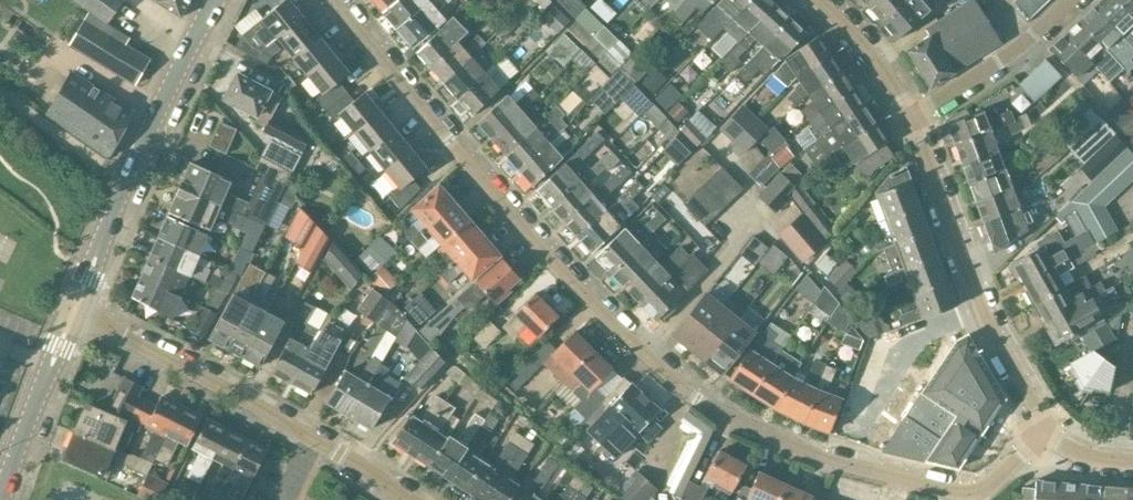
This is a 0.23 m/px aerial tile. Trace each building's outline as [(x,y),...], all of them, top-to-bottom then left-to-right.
[(107,23),(123,0),(122,0),(74,0),(107,23)] [(190,0),(154,0),(181,17),(190,0)] [(307,13),(299,4),(294,8),(288,0),(283,0),(242,33),(235,47),(255,59),(260,51),(276,38),(307,13)] [(382,12),(397,29),(429,0),(372,0),(382,12)] [(443,19),(436,10),(448,0),(429,0),(397,29),(411,47),(443,19)] [(549,0),(528,0),(498,30),(505,37),(538,3),(543,8),(551,1),(549,0)] [(561,2),(576,15),(584,6),(584,7),(587,5),(581,0),(563,0),(561,2)] [(670,35),(696,7),(702,12),(711,2),(712,3),(714,0),(684,0),(677,8),(661,26),(670,35)] [(706,16),(720,30),(729,20),(749,0),(721,0),(708,14),(706,16)] [(729,20),(720,30),(721,30),(722,29),(726,32),(711,48),(721,58),(722,58),(773,5),(768,0),(749,0),(729,20)] [(868,6),(882,22),(906,0),(875,0),(868,6)] [(930,10),(921,0),(906,0),(882,22),(897,39),(930,10)] [(929,35),(906,50),(920,72),(990,28),(973,0),(970,0),(925,28),(929,35)] [(1014,2),(1030,19),(1050,0),(1016,0),(1014,2)] [(1116,0),(1100,0),(1094,6),(1124,37),(1132,48),(1132,17),(1116,0)] [(1132,17),(1132,0),(1116,0),(1132,17)] [(789,18),(773,5),(722,58),(721,58),(717,62),(729,73),(741,60),(738,57),(755,39),(762,46),(763,46),(789,18)] [(543,18),(558,32),(569,20),(554,6),(543,18)] [(576,15),(574,18),(592,36),(603,25),(584,7),(584,6),(576,15)] [(1132,57),(1132,48),(1124,37),(1094,6),(1079,20),(1109,51),(1123,68),(1123,67),(1127,72),(1132,67),(1132,62),(1131,60),(1132,57)] [(276,38),(279,41),(291,56),(317,35),(309,25),(314,22),(307,13),(276,38)] [(632,46),(653,24),(643,14),(622,36),(632,46)] [(458,40),(467,32),(452,16),(417,52),(431,68),(458,41),(458,40)] [(805,33),(789,18),(763,46),(762,46),(737,74),(745,82),(757,69),(764,76),(779,60),(779,61),(805,33)] [(1094,65),(1109,81),(1123,68),(1109,51),(1079,20),(1065,34),(1092,61),(1095,64),(1094,65)] [(568,29),(583,44),(592,36),(576,21),(568,29)] [(618,39),(603,25),(592,36),(607,51),(618,39)] [(1000,43),(990,28),(920,72),(930,88),(1000,43)] [(559,51),(553,57),(564,67),(572,59),(571,59),(580,49),(564,33),(553,45),(559,51)] [(1065,34),(1049,49),(1075,76),(1092,61),(1065,34)] [(291,56),(307,74),(337,50),(330,41),(325,44),(317,35),(291,56)] [(458,41),(431,68),(444,82),(479,48),(480,49),(485,43),(478,35),(465,48),(458,41)] [(583,44),(599,60),(598,60),(607,51),(592,36),(583,44)] [(785,60),(773,74),(787,86),(796,77),(796,76),(829,55),(817,37),(784,59),(785,60)] [(607,51),(622,65),(633,54),(618,39),(607,51)] [(109,69),(134,84),(149,60),(124,44),(109,69)] [(479,48),(444,82),(457,97),(492,63),(480,49),(479,48)] [(622,65),(638,80),(653,64),(638,49),(633,54),(622,65)] [(315,99),(323,109),(346,90),(338,81),(348,72),(340,62),(344,59),(337,50),(307,74),(322,93),(315,99)] [(270,57),(260,51),(255,59),(265,65),(270,57)] [(598,60),(613,75),(622,65),(607,51),(598,60)] [(788,97),(796,105),(807,94),(807,93),(840,71),(829,55),(796,76),(796,77),(801,84),(788,97)] [(1062,76),(1045,58),(1018,84),(1033,102),(1062,76)] [(457,97),(472,114),(498,87),(500,89),(508,81),(492,63),(457,97)] [(615,102),(620,98),(634,84),(638,80),(622,65),(613,75),(615,78),(603,89),(615,102)] [(801,110),(808,119),(819,111),(851,89),(840,71),(807,93),(807,94),(812,100),(801,110)] [(46,114),(107,158),(133,111),(70,72),(46,114)] [(271,115),(274,110),(280,97),(269,91),(270,91),(237,74),(236,76),(233,78),(228,86),(230,88),(224,99),(249,112),(247,117),(265,126),(262,131),(273,137),(282,121),(271,115)] [(280,81),(287,90),(294,84),(287,75),(280,81)] [(620,98),(638,117),(653,103),(634,84),(620,98)] [(538,95),(532,88),(516,104),(510,97),(513,94),(509,90),(478,122),(491,137),(529,102),(530,103),(538,95)] [(830,127),(829,126),(862,105),(851,89),(819,111),(824,119),(810,129),(815,137),(818,135),(830,127)] [(354,132),(371,118),(384,108),(377,99),(373,103),(364,92),(353,100),(346,90),(323,109),(332,119),(339,114),(354,132)] [(1063,99),(1064,100),(1077,117),(1089,106),(1076,90),(1063,99)] [(1105,112),(1127,136),(1132,131),(1132,111),(1121,98),(1105,112)] [(491,137),(505,153),(543,117),(530,103),(529,102),(491,137)] [(665,116),(653,103),(638,117),(625,131),(631,138),(649,119),(656,126),(665,116)] [(757,117),(743,104),(734,113),(744,128),(745,129),(757,117)] [(815,137),(827,156),(832,153),(838,147),(874,123),(862,105),(829,126),(830,127),(818,135),(815,137)] [(505,153),(519,169),(565,124),(560,118),(564,114),(556,106),(543,118),(543,117),(505,153)] [(1085,110),(1090,107),(1089,106),(1077,117),(1070,123),(1080,134),(1095,120),(1085,110)] [(354,132),(369,150),(395,130),(387,120),(392,117),(384,108),(371,118),(354,132)] [(1005,125),(1012,122),(1014,121),(1010,110),(986,119),(985,116),(983,110),(946,125),(954,145),(995,129),(1005,125)] [(734,113),(719,130),(731,140),(744,128),(734,113)] [(665,116),(656,126),(671,142),(681,132),(665,116)] [(1024,128),(1019,116),(1018,117),(1014,121),(1012,122),(1005,125),(1009,136),(1024,128)] [(745,129),(753,142),(754,143),(758,138),(759,137),(762,134),(768,127),(757,117),(745,129)] [(215,145),(233,149),(238,124),(221,121),(215,145)] [(691,121),(681,132),(695,148),(706,137),(691,121)] [(837,150),(848,167),(854,163),(861,174),(891,154),(883,142),(885,140),(874,123),(838,147),(832,153),(837,150)] [(519,169),(533,186),(565,155),(558,147),(569,136),(563,129),(566,125),(565,124),(519,169)] [(772,126),(767,131),(767,130),(762,134),(759,137),(758,138),(767,149),(781,135),(772,126)] [(731,140),(745,153),(754,143),(753,142),(745,129),(744,128),(731,140)] [(998,150),(992,136),(993,136),(997,134),(995,129),(954,145),(961,164),(998,150)] [(369,150),(385,170),(415,145),(408,136),(403,139),(395,130),(369,150)] [(565,163),(536,190),(550,205),(589,168),(582,161),(603,139),(596,132),(565,163)] [(671,142),(686,158),(695,148),(681,132),(671,142)] [(269,139),(261,157),(291,172),(300,154),(272,140),(269,139)] [(764,158),(771,168),(772,169),(777,164),(779,168),(794,156),(791,152),(792,151),(783,140),(768,153),(764,158)] [(399,208),(420,188),(412,179),(426,168),(418,157),(422,154),(415,145),(385,170),(399,187),(389,196),(399,208)] [(998,150),(961,164),(968,183),(1005,169),(1000,155),(1004,153),(1002,148),(998,150)] [(1117,157),(1132,175),(1132,154),(1126,148),(1117,157)] [(609,149),(589,168),(550,205),(564,221),(595,191),(592,187),(589,190),(585,186),(604,168),(608,171),(619,160),(616,157),(609,149)] [(1015,166),(1030,161),(1026,150),(1011,155),(1015,166)] [(344,156),(350,165),(358,159),(350,151),(344,156)] [(284,186),(285,184),(291,172),(261,157),(255,168),(255,169),(254,170),(261,174),(284,186)] [(1132,179),(1132,175),(1117,157),(1106,167),(1124,187),(1132,179)] [(749,173),(759,183),(772,169),(771,168),(764,158),(749,173)] [(358,174),(365,168),(358,159),(350,165),(358,174)] [(231,181),(190,163),(179,187),(238,213),(254,220),(254,221),(265,226),(277,201),(284,186),(261,174),(249,202),(226,192),(231,181)] [(630,173),(624,165),(611,176),(595,191),(564,221),(577,236),(609,206),(606,203),(603,206),(599,202),(630,173)] [(779,171),(775,175),(789,195),(798,186),(797,184),(802,180),(787,166),(781,172),(779,171)] [(732,199),(743,189),(722,167),(711,177),(732,199)] [(1005,169),(968,183),(976,202),(1012,188),(1007,174),(1011,172),(1009,167),(1005,169)] [(1124,187),(1106,167),(1096,176),(1114,196),(1124,187)] [(889,174),(876,191),(886,218),(918,206),(904,168),(889,174)] [(790,197),(789,195),(775,175),(757,196),(776,212),(790,197)] [(1071,201),(1105,207),(1104,205),(1114,196),(1096,176),(1070,200),(1071,201)] [(723,207),(732,199),(711,177),(702,186),(723,207)] [(615,221),(612,217),(622,208),(643,187),(635,179),(615,200),(609,206),(577,236),(591,253),(619,226),(618,225),(622,221),(619,217),(615,221)] [(297,198),(286,185),(285,184),(284,186),(277,201),(291,207),(297,198)] [(419,217),(403,231),(411,240),(453,203),(437,185),(411,208),(419,217)] [(713,216),(723,207),(702,186),(692,194),(713,216)] [(823,239),(833,232),(798,186),(789,195),(790,197),(791,197),(823,239)] [(168,212),(209,230),(218,209),(223,211),(220,218),(233,225),(238,213),(179,187),(168,212)] [(976,202),(983,222),(1024,207),(1023,206),(1019,207),(1014,194),(1019,192),(1017,187),(1012,188),(976,202)] [(704,225),(713,216),(692,194),(683,203),(704,225)] [(1105,207),(1071,201),(1088,231),(1111,219),(1105,207)] [(411,240),(418,248),(433,234),(441,243),(468,219),(453,203),(411,240)] [(918,206),(886,218),(893,238),(887,240),(885,236),(871,241),(875,251),(895,243),(927,231),(918,206)] [(995,252),(1028,231),(1021,213),(1025,211),(1024,207),(983,222),(995,252)] [(299,208),(284,236),(302,246),(314,223),(299,208)] [(654,214),(655,215),(646,224),(653,231),(665,219),(657,210),(654,214)] [(208,233),(166,216),(158,236),(198,255),(208,233)] [(801,217),(780,235),(803,261),(824,243),(801,217)] [(433,266),(440,274),(483,237),(468,219),(441,243),(449,252),(433,266)] [(1094,243),(1117,230),(1111,219),(1088,231),(1094,243)] [(252,251),(265,226),(254,221),(241,246),(252,251)] [(331,239),(316,224),(295,262),(312,271),(331,239)] [(609,272),(639,243),(640,244),(653,231),(646,224),(637,232),(632,237),(628,232),(623,228),(593,256),(594,257),(609,272)] [(1017,276),(1020,274),(1024,282),(1066,258),(1090,245),(1094,243),(1084,227),(1062,239),(1055,228),(1037,238),(1041,244),(1012,261),(1014,263),(1011,265),(1017,276)] [(880,265),(884,275),(937,255),(927,231),(895,243),(902,263),(895,265),(893,261),(880,265)] [(661,234),(653,242),(656,244),(662,251),(663,252),(672,244),(670,243),(661,234)] [(769,247),(753,234),(752,234),(737,253),(754,266),(769,247)] [(198,255),(158,236),(149,257),(171,268),(172,267),(193,277),(194,277),(204,282),(210,267),(196,261),(198,255)] [(472,279),(499,255),(483,237),(440,274),(448,283),(463,269),(472,279)] [(363,272),(334,239),(324,260),(351,290),(363,272)] [(609,272),(624,288),(658,255),(651,247),(647,252),(640,244),(639,243),(609,272)] [(1090,245),(1066,258),(1070,267),(1095,254),(1090,245)] [(624,288),(639,303),(688,255),(680,246),(660,265),(657,263),(661,259),(658,257),(659,255),(658,255),(624,288)] [(230,297),(208,337),(226,347),(261,282),(265,271),(250,263),(254,255),(238,248),(219,290),(230,297)] [(361,264),(372,274),(382,264),(386,261),(374,249),(361,264)] [(1121,255),(1132,276),(1132,275),(1132,249),(1121,255)] [(690,252),(688,255),(639,303),(655,320),(658,317),(665,324),(683,307),(676,300),(707,270),(690,252)] [(825,254),(816,265),(827,274),(836,263),(825,254)] [(906,273),(913,292),(946,279),(937,255),(884,275),(887,285),(901,280),(900,276),(906,273)] [(836,292),(860,267),(849,256),(834,273),(838,278),(830,285),(836,292)] [(161,289),(179,298),(187,280),(191,282),(193,277),(172,267),(171,268),(149,257),(140,277),(162,287),(161,289)] [(1032,303),(1064,286),(1058,274),(1070,267),(1066,258),(1024,282),(1028,289),(1025,291),(1032,303)] [(457,297),(465,307),(475,298),(477,301),(486,294),(495,305),(511,291),(509,288),(519,279),(518,277),(518,272),(515,268),(509,267),(502,259),(475,282),(457,297)] [(372,274),(368,278),(381,294),(383,295),(394,285),(397,281),(382,264),(372,274)] [(822,290),(821,290),(807,274),(796,289),(812,304),(822,290)] [(1032,303),(1039,315),(1041,314),(1046,321),(1099,291),(1100,293),(1105,290),(1101,281),(1091,286),(1084,274),(1064,286),(1032,303)] [(132,297),(171,318),(179,298),(161,289),(162,287),(140,277),(132,297)] [(923,318),(955,306),(946,279),(913,292),(920,312),(914,315),(912,310),(898,315),(902,325),(922,317),(923,318)] [(261,282),(226,347),(243,356),(269,308),(271,304),(262,299),(268,286),(261,282)] [(394,285),(383,295),(392,302),(402,294),(394,285)] [(830,316),(839,303),(830,292),(823,285),(821,290),(822,290),(812,304),(819,309),(830,316)] [(1100,293),(1099,291),(1046,321),(1050,329),(1047,331),(1053,342),(1056,340),(1058,343),(1073,334),(1076,339),(1105,323),(1096,307),(1116,295),(1112,286),(1105,290),(1100,293)] [(372,287),(356,309),(375,322),(392,302),(383,295),(381,294),(372,287)] [(502,326),(514,337),(526,325),(538,337),(558,316),(534,293),(502,326)] [(672,334),(689,347),(720,308),(703,295),(672,334)] [(465,307),(457,297),(452,301),(419,331),(430,344),(440,336),(455,315),(465,307)] [(414,298),(404,307),(419,325),(431,314),(422,305),(421,306),(414,298)] [(291,382),(313,344),(331,319),(330,318),(331,315),(305,302),(298,315),(304,318),(303,322),(306,324),(298,341),(290,337),(271,371),(291,382)] [(375,322),(395,336),(396,337),(404,325),(403,324),(407,318),(392,302),(375,322)] [(272,313),(274,310),(269,308),(243,356),(260,366),(291,308),(284,305),(278,316),(272,313)] [(191,332),(204,338),(216,313),(204,307),(191,332)] [(705,360),(736,320),(720,308),(689,347),(705,360)] [(858,325),(868,337),(868,339),(891,329),(890,325),(883,322),(880,316),(876,317),(875,314),(858,325)] [(312,394),(333,355),(331,354),(345,327),(331,319),(313,344),(291,382),(312,394)] [(705,360),(721,373),(753,333),(736,320),(705,360)] [(490,321),(473,338),(484,348),(500,332),(490,321)] [(392,365),(412,330),(404,325),(396,337),(395,336),(382,359),(392,365)] [(551,370),(562,380),(592,349),(573,330),(542,361),(551,370)] [(747,349),(728,379),(752,394),(781,348),(771,341),(775,336),(764,330),(748,349),(747,349)] [(914,383),(911,386),(982,432),(1000,404),(998,403),(1001,393),(967,335),(955,342),(924,389),(914,383)] [(506,381),(516,391),(543,362),(542,361),(555,348),(547,340),(506,381)] [(443,343),(434,350),(433,350),(446,365),(447,363),(455,357),(471,372),(481,362),(464,347),(455,357),(443,343)] [(403,377),(422,390),(446,365),(433,350),(430,348),(403,377)] [(752,394),(773,407),(793,377),(802,363),(781,348),(752,394)] [(584,417),(604,397),(593,387),(611,368),(592,349),(562,380),(572,391),(581,399),(573,407),(584,417)] [(1086,388),(1107,392),(1112,365),(1093,351),(1093,350),(1069,364),(1079,382),(1082,386),(1086,387),(1086,388)] [(327,401),(350,415),(381,363),(371,357),(358,379),(345,371),(327,401)] [(804,422),(825,367),(826,366),(817,362),(810,380),(814,382),(810,388),(793,377),(773,407),(781,412),(804,422)] [(373,429),(391,398),(390,398),(398,384),(386,376),(390,369),(381,363),(350,415),(373,429)] [(829,389),(836,371),(826,366),(825,367),(804,422),(828,433),(840,401),(822,393),(826,386),(829,389)] [(446,372),(458,382),(465,373),(457,367),(451,367),(446,372)] [(124,378),(111,403),(128,412),(136,396),(140,386),(124,378)] [(659,410),(631,384),(587,431),(608,451),(605,455),(610,460),(614,456),(615,457),(659,410)] [(975,445),(974,444),(982,432),(911,386),(901,402),(911,409),(882,452),(958,468),(966,457),(967,457),(975,445)] [(474,397),(492,409),(498,400),(480,388),(474,397)] [(136,396),(128,412),(126,416),(123,421),(138,431),(142,423),(146,425),(154,429),(140,457),(152,462),(154,458),(180,406),(160,396),(156,405),(136,396)] [(412,412),(392,442),(411,454),(446,402),(436,396),(422,418),(412,412)] [(446,402),(411,454),(428,466),(449,435),(448,435),(460,419),(452,414),(455,408),(446,402)] [(75,430),(117,448),(119,444),(118,444),(114,442),(123,419),(86,404),(75,430)] [(186,445),(200,416),(180,406),(154,458),(167,464),(179,441),(186,445)] [(457,441),(449,435),(428,466),(447,478),(482,425),(486,419),(485,419),(475,413),(472,419),(457,441)] [(491,431),(498,420),(488,414),(485,419),(486,419),(482,425),(491,431)] [(198,451),(185,475),(199,482),(212,458),(211,458),(226,429),(206,419),(191,448),(198,451)] [(491,431),(482,425),(447,478),(465,490),(485,459),(477,453),(491,432),(491,431)] [(212,458),(222,464),(205,499),(216,499),(219,494),(232,468),(231,468),(246,439),(226,429),(211,458),(212,458)] [(126,465),(131,455),(117,449),(117,448),(75,430),(65,457),(101,472),(109,475),(113,466),(105,463),(109,452),(113,454),(111,459),(126,465)] [(518,448),(525,437),(515,431),(508,442),(518,448)] [(525,437),(518,448),(527,454),(534,444),(525,437)] [(246,439),(231,468),(232,468),(238,472),(226,495),(236,499),(240,499),(265,449),(246,439)] [(508,442),(493,464),(485,459),(465,490),(480,499),(484,499),(518,448),(508,442)] [(527,455),(527,454),(518,448),(484,499),(510,499),(522,482),(513,476),(527,455)] [(701,482),(711,487),(712,486),(729,495),(746,466),(718,451),(701,482)] [(131,455),(126,465),(126,467),(145,475),(152,462),(140,457),(131,454),(131,455)] [(545,499),(537,495),(548,479),(552,472),(544,466),(540,473),(527,487),(518,499),(545,499)] [(657,489),(635,470),(615,492),(624,499),(648,499),(657,489)] [(168,483),(147,473),(137,495),(147,499),(160,499),(168,483)] [(784,486),(757,474),(751,488),(742,484),(734,499),(778,499),(784,486)] [(568,485),(577,491),(584,481),(575,475),(568,485)] [(1058,482),(1035,480),(1034,488),(1033,499),(1057,499),(1058,482)] [(593,487),(584,481),(577,491),(586,497),(593,487)] [(709,489),(690,481),(681,499),(704,499),(709,489)] [(1058,482),(1057,499),(1079,499),(1080,484),(1058,482)] [(1080,484),(1079,499),(1102,499),(1103,486),(1080,484)] [(577,491),(568,485),(564,490),(558,499),(571,499),(577,491)] [(784,486),(778,499),(811,499),(812,498),(784,486)] [(1102,499),(1125,499),(1126,488),(1103,486),(1102,499)] [(1034,488),(1022,487),(1021,499),(1033,499),(1034,488)] [(1126,488),(1125,499),(1132,499),(1132,488),(1126,488)] [(577,491),(571,499),(584,499),(586,497),(577,491)] [(170,492),(165,499),(186,499),(170,492)]
